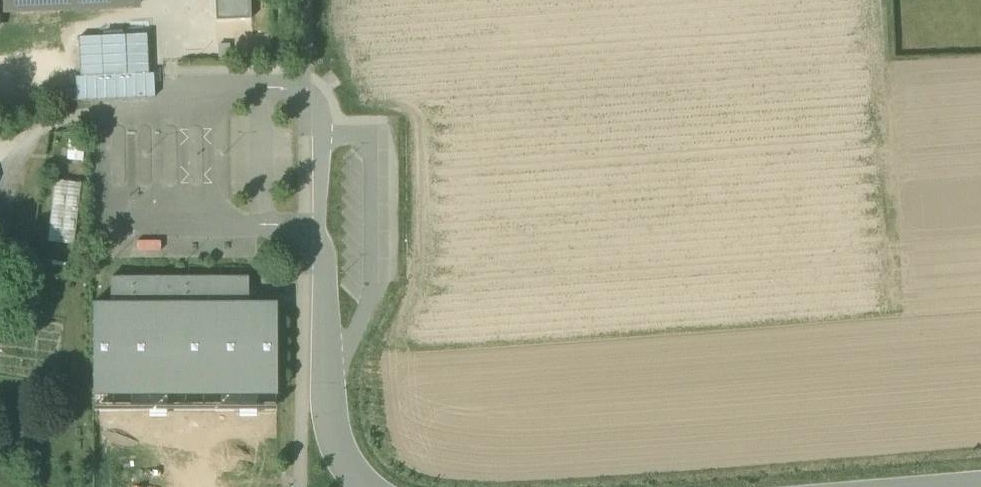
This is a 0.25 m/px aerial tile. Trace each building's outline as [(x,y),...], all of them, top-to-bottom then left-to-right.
[(7,9),(7,10),(138,5),(138,0),(7,0),(7,9)] [(216,21),(251,19),(250,0),(215,0),(216,21)] [(48,239),(73,241),(80,181),(54,179),(48,239)] [(258,395),(277,395),(277,302),(255,302),(255,303),(241,303),(241,277),(111,277),(111,303),(95,303),(92,303),(93,395),(131,395),(168,395),(221,395),(258,395)] [(168,395),(131,395),(131,405),(149,405),(149,418),(168,418),(168,395)] [(258,395),(221,395),(221,405),(239,405),(239,418),(258,417),(258,395)]
